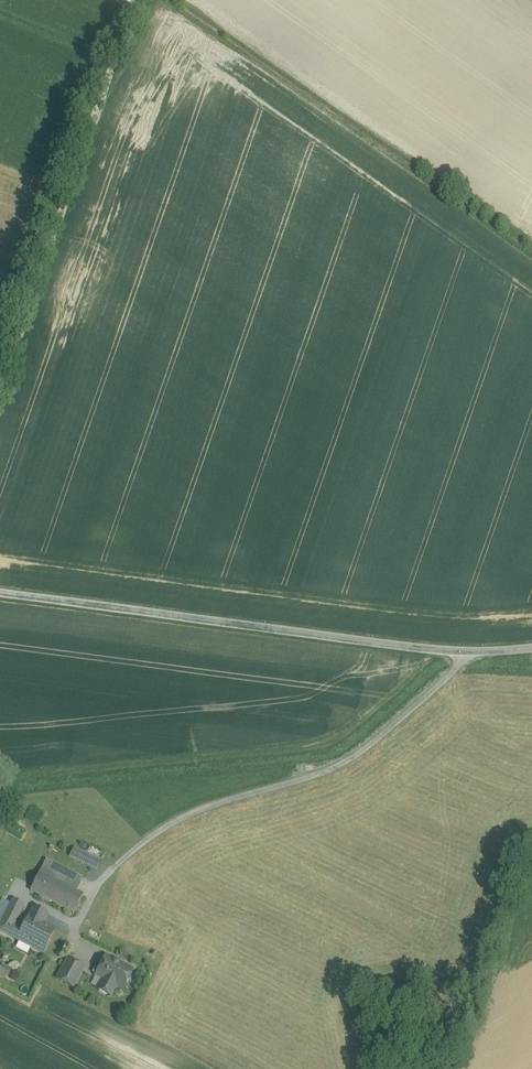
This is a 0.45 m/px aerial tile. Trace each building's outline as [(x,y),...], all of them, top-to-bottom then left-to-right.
[(100,862),(74,848),(70,856),(96,870),(100,862)] [(39,873),(76,892),(82,880),(45,862),(39,873)] [(76,892),(39,873),(30,892),(74,914),(83,895),(76,892)] [(3,922),(13,927),(23,906),(13,901),(3,922)] [(0,927),(0,932),(43,954),(55,930),(43,924),(47,915),(34,908),(21,932),(13,927),(3,922),(0,927)] [(99,969),(96,967),(92,973),(103,979),(98,990),(110,997),(116,986),(122,989),(132,972),(119,964),(120,962),(114,958),(113,961),(106,957),(99,969)] [(68,960),(58,980),(73,988),(83,969),(68,960)] [(0,969),(0,975),(6,977),(10,970),(2,966),(0,969)]
